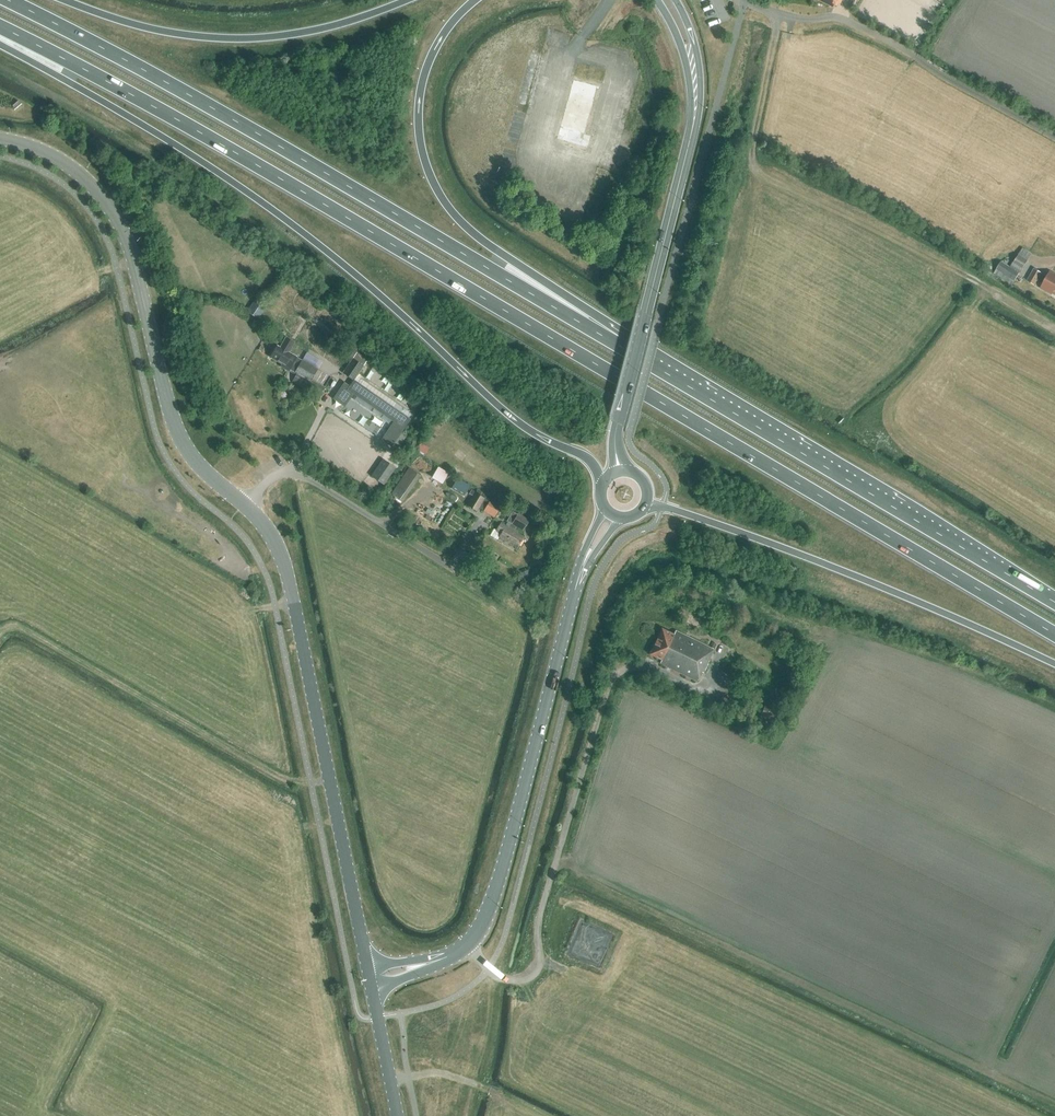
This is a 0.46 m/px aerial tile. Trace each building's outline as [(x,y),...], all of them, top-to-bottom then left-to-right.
[(837,9),(841,0),(819,0),(837,9)] [(550,141),(585,148),(587,135),(579,133),(590,84),(563,78),(550,141)] [(1001,262),(996,269),(1014,281),(1027,262),(1027,261),(1031,254),(1022,248),(1009,267),(1001,262)] [(1027,281),(1035,285),(1037,280),(1043,284),(1041,288),(1052,294),(1052,293),(1054,295),(1054,274),(1050,271),(1046,279),(1039,276),(1041,273),(1034,269),(1027,281)] [(259,301),(251,314),(258,319),(266,306),(259,301)] [(289,352),(294,343),(285,338),(280,348),(277,346),(270,358),(281,364),(280,366),(288,371),(290,368),(296,371),(294,373),(296,374),(292,382),(303,388),(304,386),(320,395),(324,388),(311,380),(317,369),(302,360),(296,357),(289,352)] [(363,345),(356,340),(352,345),(359,350),(363,345)] [(342,373),(353,380),(367,360),(356,353),(342,373)] [(344,382),(333,399),(344,407),(353,394),(394,422),(381,440),(391,447),(410,419),(354,381),(350,386),(344,382)] [(382,459),(371,476),(383,485),(395,468),(382,459)] [(420,475),(407,467),(390,493),(402,501),(420,475)] [(447,473),(438,467),(432,478),(441,483),(447,473)] [(463,496),(469,485),(458,478),(451,488),(463,496)] [(469,494),(472,496),(466,506),(476,512),(479,508),(489,514),(490,512),(495,515),(500,507),(489,500),(489,501),(471,490),(469,494)] [(529,522),(512,512),(506,522),(507,522),(506,525),(501,522),(495,531),(500,534),(498,538),(517,550),(525,536),(514,529),(515,527),(523,532),(529,522)] [(522,580),(529,576),(527,570),(519,574),(522,580)] [(717,644),(709,640),(706,645),(676,630),(674,634),(662,628),(649,653),(661,659),(660,662),(696,681),(701,671),(703,672),(717,644)] [(760,717),(772,722),(777,711),(765,705),(760,717)]
